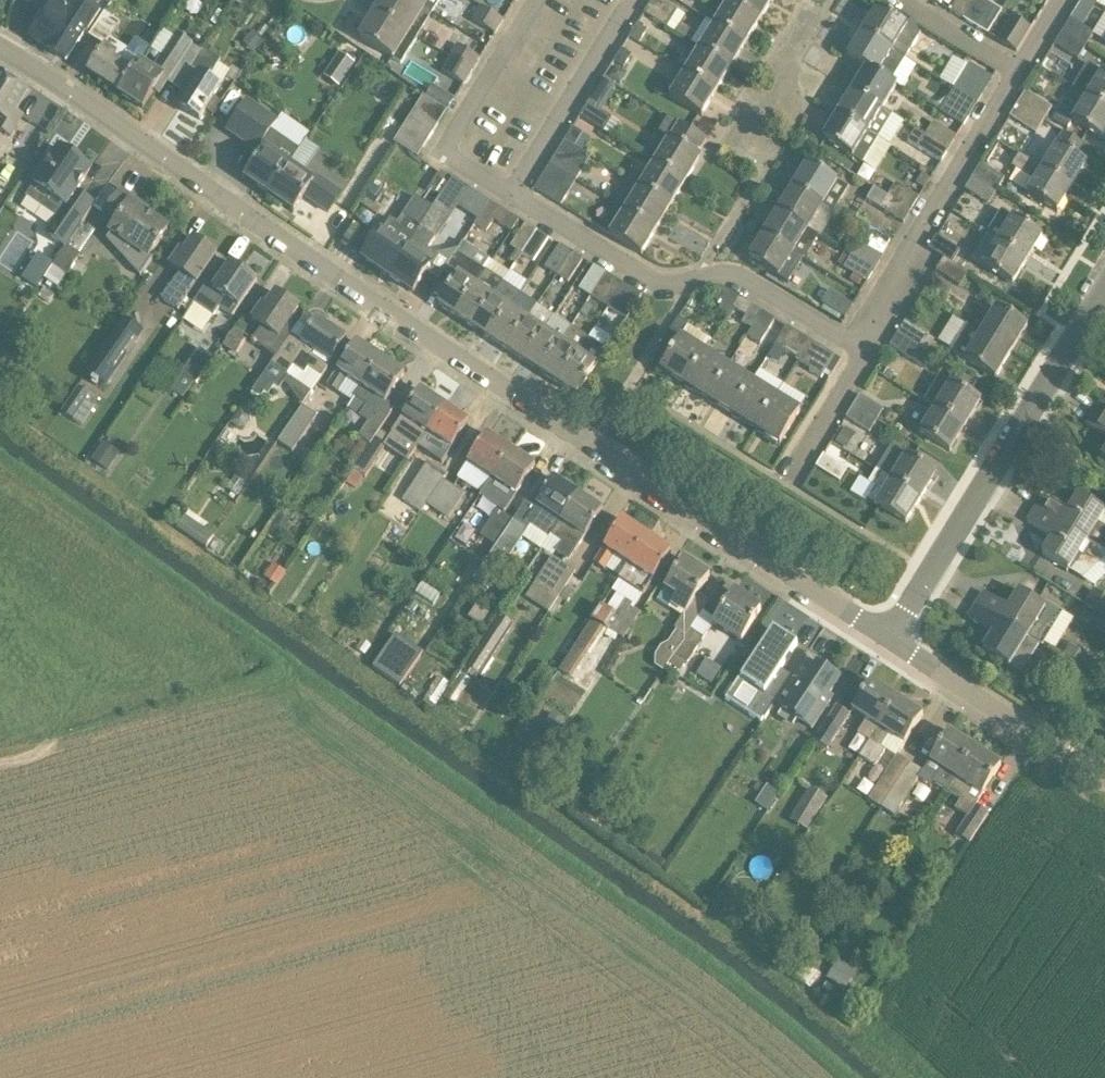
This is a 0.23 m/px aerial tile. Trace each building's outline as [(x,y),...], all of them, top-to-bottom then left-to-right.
[(103,7),(92,0),(84,0),(75,15),(53,1),(53,0),(32,0),(28,5),(45,17),(31,39),(51,52),(67,62),(103,7)] [(410,36),(427,9),(413,0),(385,0),(375,15),(410,36)] [(434,13),(442,0),(413,0),(427,9),(434,13)] [(729,1),(761,20),(773,0),(730,0),(729,1)] [(964,21),(977,0),(958,0),(950,13),(964,21)] [(964,21),(976,28),(983,32),(988,35),(1002,12),(997,8),(983,0),(977,0),(964,21)] [(1087,47),(1095,36),(1083,28),(1097,6),(1087,0),(1083,0),(1071,20),(1063,33),(1087,47)] [(761,20),(729,1),(714,25),(746,44),(761,20)] [(667,29),(678,13),(665,4),(662,8),(652,2),(644,15),(667,29)] [(496,36),(504,23),(481,8),(472,21),(496,36)] [(877,11),(863,34),(905,59),(921,35),(915,31),(919,26),(912,21),(908,27),(907,29),(890,18),(889,19),(877,11)] [(89,37),(104,47),(110,39),(120,23),(105,13),(89,37)] [(360,40),(395,61),(410,36),(375,15),(360,40)] [(1013,18),(998,42),(1017,53),(1031,29),(1013,18)] [(629,38),(639,44),(647,31),(637,25),(629,38)] [(681,25),(675,34),(685,40),(691,44),(696,35),(681,25)] [(746,44),(714,25),(699,49),(731,69),(746,44)] [(151,51),(162,56),(170,36),(159,32),(151,51)] [(253,54),(263,43),(253,33),(243,44),(253,54)] [(1087,47),(1063,33),(1055,46),(1079,61),(1087,47)] [(904,60),(905,59),(863,34),(849,56),(867,68),(897,86),(903,89),(916,67),(904,60)] [(191,46),(177,37),(154,73),(141,65),(122,94),(121,94),(120,95),(143,110),(155,92),(159,95),(172,76),(182,83),(190,70),(201,54),(191,47),(191,46)] [(128,51),(110,39),(104,47),(88,73),(121,94),(122,94),(141,65),(151,49),(140,42),(136,41),(133,43),(128,51)] [(205,52),(215,58),(218,52),(208,46),(205,52)] [(449,60),(472,74),(481,60),(457,46),(449,60)] [(731,69),(699,49),(685,73),(716,93),(731,69)] [(205,52),(203,50),(201,54),(190,70),(199,76),(179,108),(200,121),(206,111),(213,115),(222,102),(214,98),(220,88),(209,81),(221,62),(215,58),(205,52)] [(613,63),(614,63),(623,69),(631,56),(621,50),(613,63)] [(334,63),(349,74),(355,65),(340,54),(334,63)] [(441,72),(464,86),(472,74),(449,60),(441,72)] [(955,89),(977,103),(993,78),(970,64),(955,89)] [(1078,93),(1104,110),(1104,76),(1087,66),(1073,89),(1078,93)] [(609,79),(621,86),(628,75),(616,68),(609,79)] [(882,110),(897,86),(867,68),(853,91),(882,110)] [(716,93),(685,73),(670,97),(701,117),(716,93)] [(11,137),(23,117),(15,113),(28,91),(0,74),(0,131),(11,137)] [(604,77),(588,104),(601,112),(617,85),(604,77)] [(951,119),(963,126),(977,103),(955,89),(940,112),(951,119)] [(892,115),(882,110),(853,91),(839,114),(879,138),(892,115)] [(1017,105),(1044,122),(1052,109),(1026,92),(1017,105)] [(1103,140),(1104,136),(1104,110),(1078,93),(1063,117),(1090,133),(1090,132),(1103,140)] [(438,105),(448,111),(455,99),(445,94),(438,105)] [(278,123),(247,102),(228,131),(258,152),(258,151),(262,154),(246,179),(269,195),(270,195),(290,165),(290,166),(308,141),(307,140),(299,150),(272,132),(278,123)] [(603,132),(612,119),(601,112),(588,104),(580,117),(603,132)] [(1044,122),(1017,105),(1009,118),(1035,135),(1044,122)] [(424,149),(439,125),(418,112),(416,110),(401,134),(401,135),(424,149)] [(864,163),(879,138),(839,114),(824,139),(864,163)] [(678,124),(654,163),(686,183),(701,159),(697,157),(707,141),(678,124)] [(925,137),(948,151),(956,138),(933,124),(925,137)] [(574,147),(582,134),(572,128),(564,141),(574,147)] [(907,143),(941,163),(948,151),(925,137),(915,130),(907,143)] [(583,135),(575,148),(580,151),(583,152),(591,140),(583,135)] [(1066,137),(1044,172),(1072,190),(1087,167),(1074,158),(1081,146),(1066,137)] [(64,248),(93,206),(74,192),(90,171),(58,149),(22,200),(53,221),(44,234),(64,248)] [(584,169),(568,159),(558,153),(550,166),(577,182),(584,169)] [(1072,190),(1044,172),(1020,157),(1012,171),(1033,184),(1027,194),(1045,206),(1045,205),(1058,213),(1072,190)] [(654,163),(640,187),(671,207),(686,183),(654,163)] [(808,164),(794,188),(823,206),(838,183),(808,164)] [(294,212),(305,197),(329,213),(342,195),(317,177),(313,181),(290,166),(290,165),(270,195),(294,212)] [(981,165),(973,178),(996,192),(1004,179),(981,165)] [(440,200),(453,181),(440,173),(428,192),(440,200)] [(924,189),(930,179),(922,174),(916,184),(924,189)] [(535,190),(562,207),(570,194),(543,177),(535,190)] [(965,190),(988,205),(996,192),(973,178),(965,190)] [(429,250),(458,205),(468,190),(453,181),(440,200),(420,230),(388,276),(413,293),(438,257),(429,250)] [(605,234),(633,186),(626,182),(598,230),(605,234)] [(888,197),(911,212),(919,199),(896,184),(888,197)] [(384,192),(374,185),(365,198),(376,205),(384,192)] [(656,231),(671,207),(640,187),(625,211),(656,231)] [(808,230),(823,206),(794,188),(779,212),(808,230)] [(903,224),(911,212),(888,197),(874,188),(867,200),(903,224)] [(100,222),(112,230),(105,239),(138,275),(167,231),(130,205),(133,202),(120,192),(100,222)] [(494,221),(501,210),(489,203),(475,226),(487,233),(494,221)] [(525,225),(501,210),(494,221),(517,237),(525,225)] [(641,255),(656,231),(625,211),(610,236),(641,255)] [(764,235),(794,253),(805,260),(818,237),(808,230),(779,212),(764,235)] [(1001,212),(986,237),(1027,261),(1042,237),(1001,212)] [(388,276),(420,230),(411,223),(405,234),(389,223),(382,233),(381,233),(363,259),(388,276)] [(510,247),(516,251),(522,255),(537,232),(525,224),(525,225),(517,237),(510,247)] [(533,262),(548,239),(537,232),(522,255),(533,262)] [(779,278),(794,253),(764,235),(749,259),(779,278)] [(928,250),(944,260),(949,263),(958,250),(937,237),(928,250)] [(1012,284),(1027,261),(986,237),(972,260),(1012,284)] [(161,300),(177,312),(196,285),(216,256),(194,240),(185,254),(181,251),(170,268),(179,273),(169,287),(161,300)] [(455,281),(439,305),(457,317),(492,263),(463,244),(444,273),(455,281)] [(852,256),(874,271),(882,259),(860,244),(852,256)] [(560,246),(545,269),(556,276),(571,253),(560,246)] [(64,249),(53,265),(44,278),(45,279),(58,289),(78,259),(64,249)] [(583,261),(571,253),(556,276),(568,283),(583,261)] [(844,269),(866,283),(874,271),(852,256),(844,269)] [(967,275),(949,263),(944,260),(937,272),(960,286),(967,275)] [(492,263),(457,317),(474,329),(504,284),(510,275),(492,263)] [(207,285),(194,304),(214,318),(220,309),(233,318),(257,282),(232,264),(214,290),(207,285)] [(594,267),(580,290),(591,297),(605,274),(594,267)] [(605,274),(591,297),(603,304),(609,308),(623,285),(617,281),(605,274)] [(504,284),(474,329),(490,339),(520,294),(504,284)] [(641,296),(623,285),(609,308),(626,320),(641,296)] [(719,314),(727,318),(732,309),(738,299),(720,288),(712,300),(723,307),(719,314)] [(852,307),(830,292),(822,304),(845,318),(852,307)] [(520,294),(490,339),(508,351),(537,306),(520,294)] [(252,342),(276,357),(290,337),(284,332),(299,310),(276,295),(267,308),(264,306),(253,322),(261,328),(252,342)] [(752,330),(762,313),(738,299),(732,309),(745,316),(741,323),(752,330)] [(537,306),(508,351),(525,362),(555,317),(537,306)] [(1011,354),(1028,326),(996,307),(979,335),(1011,354)] [(776,344),(786,327),(762,313),(752,330),(748,338),(760,345),(765,337),(776,344)] [(571,328),(555,317),(525,362),(542,373),(571,328)] [(302,319),(290,337),(276,357),(251,395),(260,401),(268,390),(275,395),(288,376),(312,393),(322,378),(346,341),(315,321),(312,325),(302,319)] [(689,325),(680,319),(671,333),(680,338),(681,336),(682,337),(688,326),(689,325)] [(141,331),(125,320),(87,375),(103,385),(141,331)] [(897,335),(920,349),(928,336),(904,323),(897,335)] [(605,347),(611,337),(594,326),(588,337),(605,347)] [(951,350),(996,378),(1011,354),(979,335),(966,326),(951,350)] [(787,355),(799,335),(786,327),(776,344),(774,347),(787,355)] [(559,384),(588,339),(571,328),(542,373),(559,384)] [(237,355),(248,338),(235,330),(224,346),(237,355)] [(920,349),(897,335),(890,347),(926,370),(934,358),(927,354),(920,349)] [(682,337),(681,336),(680,338),(660,370),(683,385),(705,351),(682,337)] [(928,336),(920,349),(927,354),(934,342),(935,340),(928,336)] [(588,339),(559,384),(577,395),(606,351),(588,339)] [(812,343),(800,363),(811,369),(810,372),(821,379),(823,375),(835,356),(812,343)] [(361,388),(380,359),(356,344),(328,387),(338,394),(348,379),(361,388)] [(214,360),(198,350),(181,375),(197,386),(214,360)] [(709,401),(730,367),(705,351),(683,385),(709,401)] [(835,356),(823,375),(830,379),(841,361),(842,360),(835,356)] [(386,403),(404,375),(380,359),(361,388),(355,399),(367,407),(360,418),(368,424),(359,438),(362,440),(371,446),(379,432),(395,409),(386,403)] [(730,367),(709,401),(734,416),(755,382),(730,367)] [(976,384),(959,374),(951,386),(949,385),(935,409),(964,427),(979,403),(968,396),(976,384)] [(755,382),(734,416),(757,431),(778,397),(755,382)] [(62,415),(73,422),(87,401),(89,397),(78,390),(62,415)] [(420,391),(392,433),(416,449),(427,434),(444,407),(420,391)] [(853,407),(876,421),(883,410),(860,396),(853,407)] [(779,444),(801,410),(778,397),(757,431),(779,444)] [(1104,419),(1104,404),(1102,402),(1095,413),(1104,419)] [(441,464),(468,423),(444,407),(427,434),(440,443),(431,458),(441,464)] [(876,422),(876,421),(853,407),(846,419),(869,433),(876,422)] [(292,452),(316,417),(302,408),(278,443),(292,452)] [(239,430),(246,428),(250,422),(249,415),(241,409),(231,424),(239,430)] [(920,434),(949,452),(964,427),(935,409),(920,434)] [(1095,413),(1087,427),(1104,438),(1104,419),(1095,413)] [(845,429),(836,444),(847,451),(856,436),(845,429)] [(391,440),(379,432),(371,446),(360,462),(354,471),(364,477),(365,479),(391,440)] [(487,436),(458,479),(482,494),(510,451),(487,436)] [(351,456),(360,462),(371,446),(362,440),(351,456)] [(876,471),(921,499),(936,474),(891,446),(876,471)] [(108,473),(118,459),(101,447),(91,461),(108,473)] [(506,511),(535,468),(510,451),(482,494),(480,498),(505,514),(506,511)] [(816,468),(839,481),(847,469),(823,456),(816,468)] [(411,506),(405,515),(416,522),(423,510),(442,482),(446,476),(427,464),(402,500),(411,506)] [(356,490),(364,477),(354,471),(346,483),(356,490)] [(867,499),(906,523),(921,499),(876,471),(869,484),(875,487),(867,499)] [(341,487),(335,481),(330,487),(336,493),(341,487)] [(544,522),(556,530),(578,497),(554,481),(525,524),(537,531),(544,522)] [(464,496),(442,482),(426,506),(440,515),(448,520),(464,496)] [(1098,524),(1104,514),(1104,513),(1078,496),(1068,513),(1043,498),(1036,510),(1104,553),(1104,528),(1098,524)] [(578,497),(556,530),(551,538),(561,544),(555,553),(569,562),(575,553),(602,513),(578,497)] [(1104,560),(1104,553),(1036,510),(1028,523),(1052,538),(1042,555),(1068,571),(1083,581),(1104,560)] [(513,522),(498,512),(481,536),(496,547),(513,522)] [(177,530),(206,549),(215,536),(206,531),(186,517),(177,530)] [(271,529),(278,534),(287,522),(279,517),(271,529)] [(628,566),(646,537),(623,521),(595,564),(605,571),(614,557),(628,566)] [(496,547),(494,549),(508,559),(527,532),(513,522),(496,547)] [(646,537),(628,566),(619,580),(643,596),(671,553),(646,537)] [(559,599),(576,572),(552,557),(535,583),(540,586),(532,598),(549,609),(556,597),(559,599)] [(673,633),(675,634),(668,644),(661,647),(655,656),(655,667),(664,672),(669,664),(690,630),(705,607),(695,600),(709,578),(684,562),(676,574),(676,573),(661,596),(673,604),(668,612),(681,620),(673,633)] [(274,564),(264,578),(277,587),(287,573),(274,564)] [(567,588),(560,600),(567,604),(575,593),(567,588)] [(735,590),(712,626),(739,644),(762,608),(735,590)] [(983,593),(976,606),(1040,645),(1043,647),(1056,625),(1041,616),(1046,608),(1019,592),(1009,609),(983,593)] [(1104,618),(1104,600),(1092,592),(1084,605),(1104,618)] [(414,613),(419,606),(411,601),(406,608),(414,613)] [(632,610),(633,608),(626,604),(615,620),(603,612),(562,674),(575,682),(606,635),(614,641),(616,638),(624,643),(641,616),(632,610)] [(481,627),(490,615),(477,606),(469,618),(481,627)] [(1021,674),(1040,645),(976,606),(968,619),(993,634),(983,651),(1021,674)] [(504,613),(501,617),(511,624),(514,619),(504,613)] [(483,679),(494,661),(490,658),(511,624),(501,617),(500,616),(466,668),(471,671),(469,676),(476,680),(479,676),(483,679)] [(804,636),(780,620),(747,668),(771,685),(759,702),(770,710),(797,668),(786,661),(804,636)] [(704,639),(690,630),(669,664),(680,672),(685,664),(687,665),(704,639)] [(1069,646),(1062,658),(1077,667),(1084,656),(1069,646)] [(821,662),(808,653),(774,705),(784,712),(777,724),(792,734),(793,731),(792,730),(798,721),(812,730),(832,700),(828,697),(839,681),(818,667),(821,662)] [(697,676),(712,686),(722,670),(707,660),(697,676)] [(868,741),(896,699),(870,683),(852,712),(866,721),(858,735),(868,741)] [(1043,714),(1051,704),(1042,697),(1034,708),(1043,714)] [(875,772),(886,755),(880,751),(890,736),(904,746),(923,717),(896,699),(868,741),(856,760),(875,772)] [(828,750),(850,716),(837,707),(815,741),(828,750)] [(556,738),(563,727),(549,718),(542,729),(556,738)] [(930,787),(933,783),(945,792),(973,749),(948,733),(923,773),(909,763),(880,807),(895,817),(918,780),(930,787)] [(967,819),(957,836),(969,844),(988,814),(976,806),(1001,767),(973,749),(945,792),(960,802),(954,810),(967,819)] [(880,807),(909,763),(898,756),(869,800),(880,807)] [(768,812),(780,794),(767,786),(755,804),(768,812)] [(557,799),(571,804),(573,799),(576,793),(561,787),(557,799)] [(810,789),(800,806),(817,816),(827,800),(810,789)] [(734,902),(727,897),(720,892),(711,907),(724,916),(734,902)]
